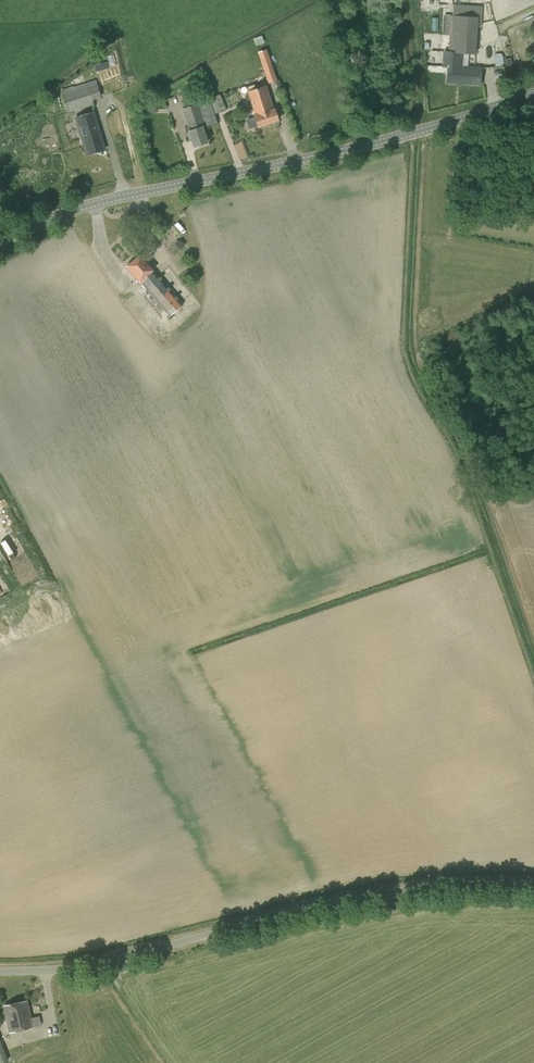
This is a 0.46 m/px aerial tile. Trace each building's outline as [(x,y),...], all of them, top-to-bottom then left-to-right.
[(467,67),(468,53),(475,54),(478,17),(444,14),(442,35),(449,35),(448,52),(444,51),(443,67),(447,67),(447,66),(458,67),(458,69),(460,69),(460,73),(466,73),(467,67)] [(268,83),(277,80),(266,49),(258,52),(268,83)] [(515,79),(511,59),(504,60),(508,80),(515,79)] [(101,97),(96,79),(73,87),(73,86),(61,90),(67,112),(93,104),(92,100),(101,97)] [(254,109),(271,104),(265,86),(256,89),(254,84),(247,87),(247,85),(240,87),(242,92),(248,90),(249,91),(248,91),(249,93),(246,94),(245,96),(246,99),(248,100),(251,99),(254,109)] [(209,100),(214,114),(226,110),(220,94),(215,96),(215,95),(208,98),(209,100)] [(207,142),(203,128),(205,127),(198,104),(182,109),(187,127),(185,127),(188,139),(191,138),(194,147),(207,142)] [(271,104),(254,109),(256,115),(255,116),(258,127),(278,120),(274,109),(273,110),(271,104)] [(87,154),(104,149),(93,112),(76,117),(87,154)] [(181,249),(185,245),(181,240),(177,244),(181,249)] [(183,304),(154,270),(154,269),(142,254),(126,267),(139,282),(140,281),(169,316),(183,304)] [(10,1032),(33,1027),(27,1000),(4,1005),(10,1032)] [(8,1060),(0,1039),(0,1062),(1,1062),(2,1062),(9,1062),(8,1060)]
